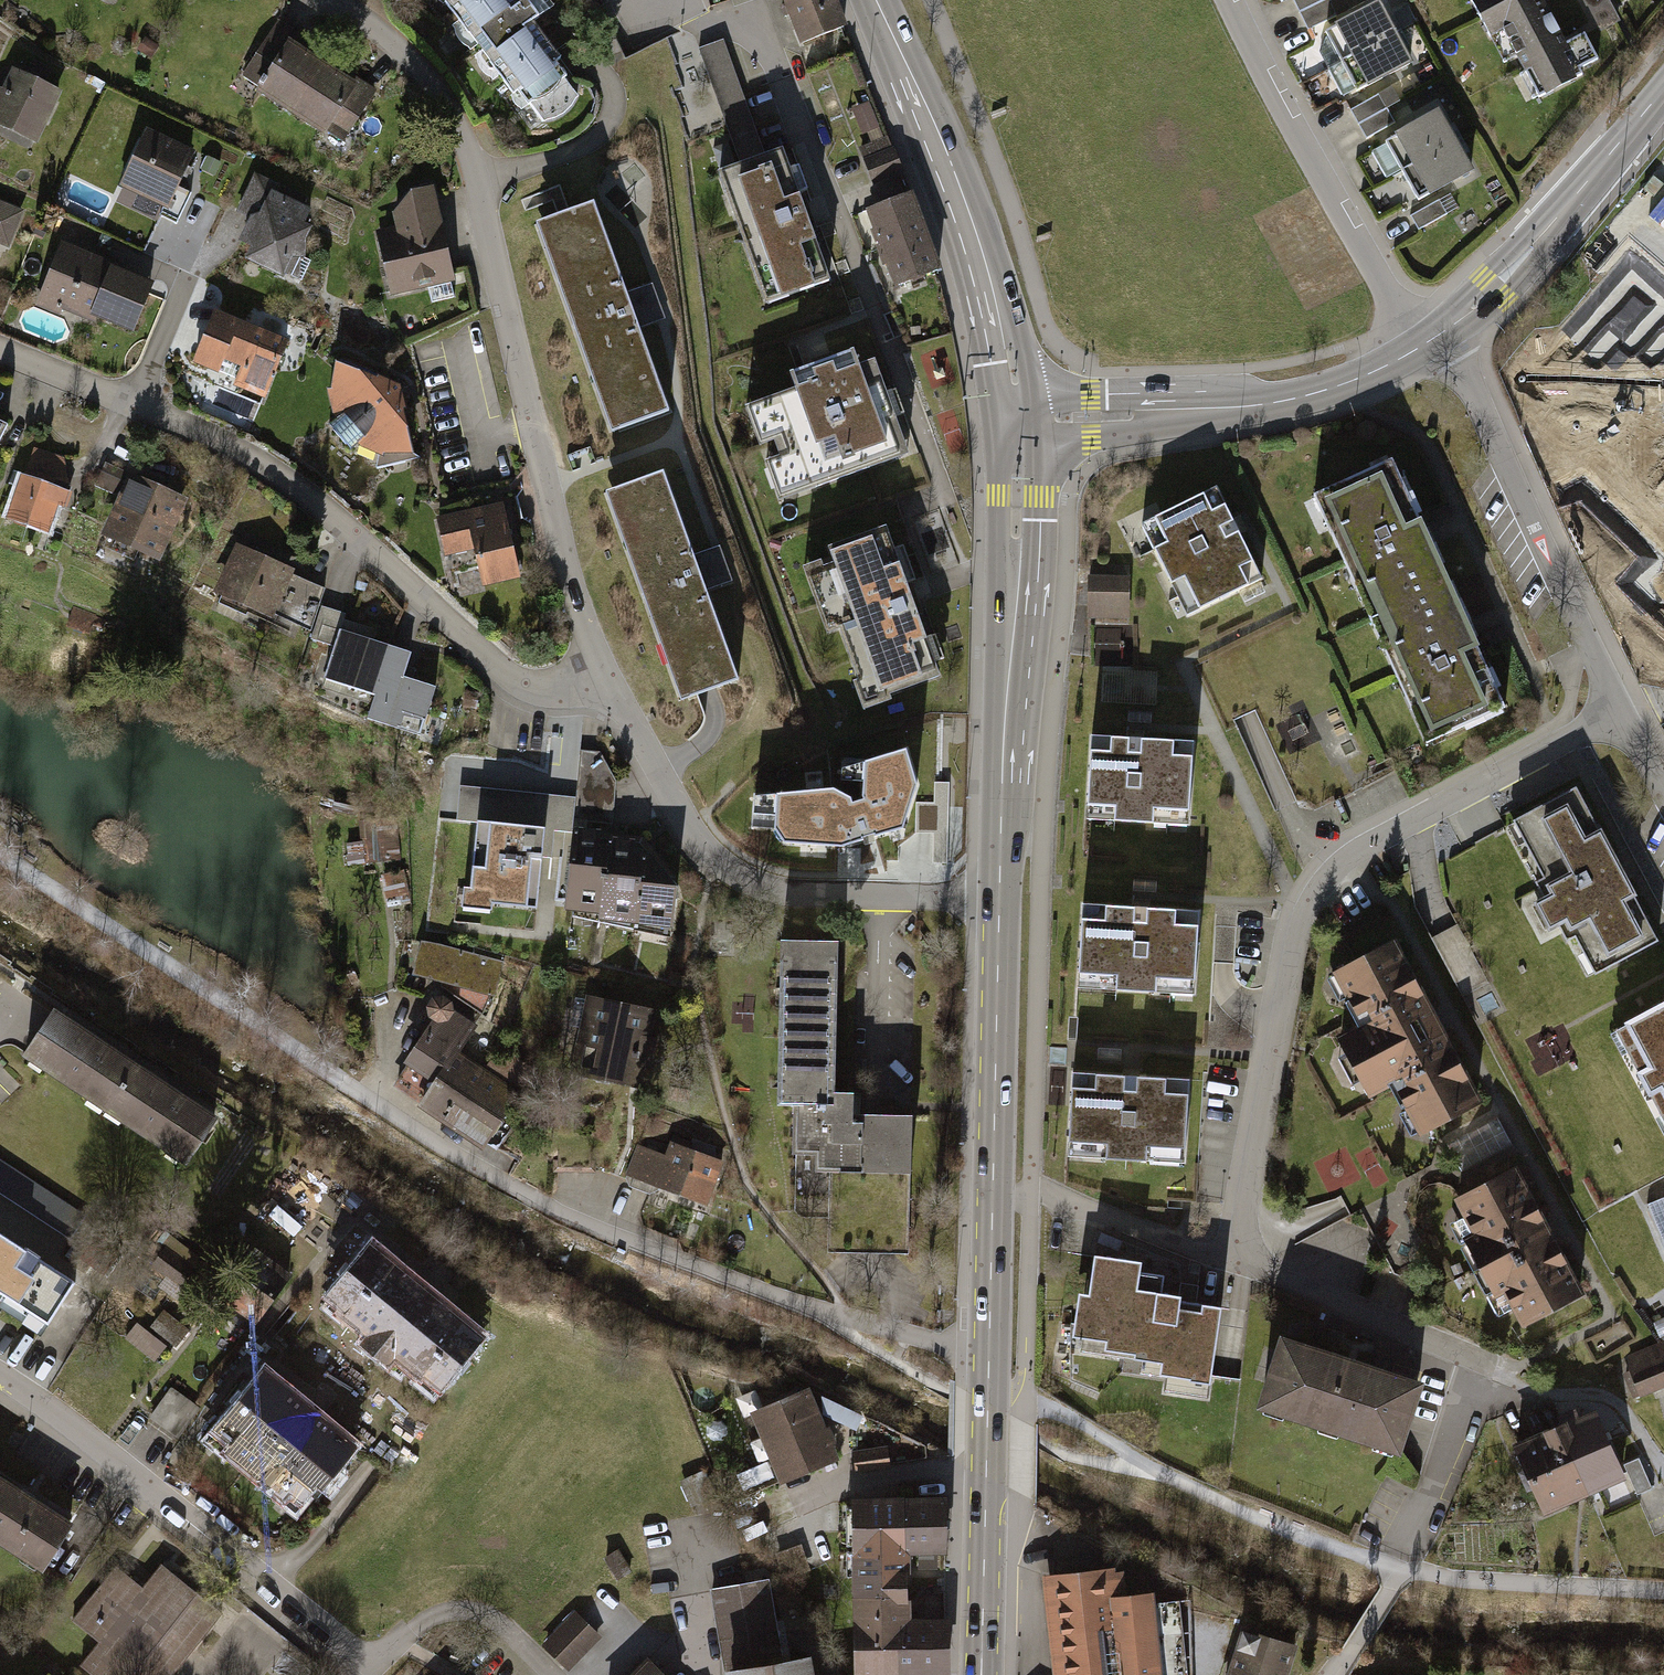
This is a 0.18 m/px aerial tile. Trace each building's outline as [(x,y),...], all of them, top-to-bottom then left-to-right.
[(511,0),(453,0),(545,121),(582,93),(548,48),(511,0)] [(802,44),(845,27),(834,0),(785,0),(802,44)] [(1485,22),(1525,0),(1473,0),(1485,22)] [(1485,22),(1532,108),(1587,78),(1567,40),(1549,7),(1561,1),(1560,0),(1525,0),(1485,22)] [(1598,33),(1618,23),(1607,0),(1582,0),(1598,33)] [(1391,6),(1333,35),(1349,66),(1407,38),(1391,6)] [(724,38),(697,48),(739,166),(765,157),(724,38)] [(1407,38),(1349,66),(1363,95),(1421,66),(1407,38)] [(334,67),(297,42),(261,92),(301,119),(334,67)] [(381,95),(334,67),(301,119),(348,148),(381,95)] [(70,92),(16,70),(7,93),(0,90),(0,129),(46,148),(70,92)] [(1390,104),(1402,100),(1396,85),(1352,103),(1365,135),(1397,122),(1390,104)] [(853,109),(863,133),(879,127),(869,103),(853,109)] [(1452,112),(1391,143),(1408,175),(1468,144),(1452,112)] [(204,151),(152,129),(126,189),(179,211),(204,151)] [(861,150),(873,181),(902,170),(890,139),(861,150)] [(1468,144),(1408,175),(1423,205),(1483,174),(1468,144)] [(739,166),(721,172),(769,308),(840,284),(793,147),(765,157),(739,166)] [(334,213),(254,183),(242,215),(253,219),(244,242),(257,246),(250,263),(307,284),(334,213)] [(402,227),(380,233),(393,297),(461,284),(444,190),(423,192),(399,215),(402,227)] [(886,252),(926,238),(912,198),(872,212),(886,252)] [(15,250),(28,215),(0,204),(0,244),(15,250)] [(625,295),(593,209),(535,230),(611,435),(669,414),(637,328),(661,319),(649,286),(625,295)] [(926,238),(886,252),(898,285),(938,271),(926,238)] [(164,279),(66,241),(43,301),(140,339),(164,279)] [(300,340),(219,308),(198,362),(241,379),(236,390),(275,405),(300,340)] [(803,390),(751,407),(786,496),(906,453),(871,346),(794,369),(803,390)] [(423,458),(409,387),(346,364),(340,390),(333,390),(332,416),(364,447),(386,454),(384,467),(423,458)] [(1562,394),(1581,417),(1616,388),(1597,365),(1562,394)] [(0,407),(0,462),(18,423),(4,417),(7,410),(0,407)] [(1587,484),(1663,552),(1663,447),(1640,426),(1587,484)] [(90,464),(38,448),(14,525),(58,539),(67,511),(75,514),(90,464)] [(1375,623),(1455,587),(1399,463),(1319,499),(1346,560),(1372,617),(1375,623)] [(192,495),(109,464),(98,493),(121,501),(107,539),(167,562),(192,495)] [(679,699),(738,678),(707,592),(730,584),(716,544),(691,553),(662,473),(604,494),(679,699)] [(1235,524),(1216,486),(1142,522),(1187,615),(1261,579),(1235,524)] [(528,582),(511,504),(443,519),(451,557),(482,551),(490,590),(528,582)] [(884,535),(807,563),(835,637),(849,632),(876,702),(944,677),(895,547),(889,549),(884,535)] [(301,573),(239,549),(220,598),(313,634),(329,592),(298,581),(301,573)] [(1087,614),(1132,615),(1133,571),(1088,570),(1087,614)] [(1455,587),(1375,623),(1399,677),(1429,743),(1510,707),(1455,587)] [(409,654),(340,632),(325,679),(377,695),(369,718),(419,733),(433,687),(402,678),(409,654)] [(1134,738),(1089,736),(1085,826),(1190,831),(1194,741),(1134,738)] [(853,800),(836,790),(778,795),(777,829),(786,843),(843,848),(906,830),(920,788),(909,751),(868,763),(866,798),(868,801),(856,805),(853,800)] [(573,822),(609,825),(613,781),(602,755),(582,754),(578,801),(463,789),(460,820),(476,822),(544,829),(572,831),(573,822)] [(1570,792),(1509,824),(1541,884),(1533,888),(1541,902),(1530,908),(1545,936),(1555,930),(1563,945),(1573,940),(1592,975),(1651,944),(1570,792)] [(544,829),(476,822),(469,887),(463,887),(461,908),(489,911),(490,905),(536,909),(544,829)] [(370,827),(369,856),(399,857),(400,828),(370,827)] [(604,920),(611,847),(600,845),(602,834),(572,831),(567,912),(604,920)] [(639,930),(646,856),(635,855),(637,841),(612,839),(611,847),(604,920),(639,930)] [(646,856),(639,930),(672,936),(679,886),(653,856),(646,856)] [(1079,989),(1192,995),(1197,911),(1141,908),(1084,905),(1079,989)] [(1409,942),(1341,977),(1367,1027),(1344,1039),(1376,1102),(1398,1090),(1425,1142),(1494,1107),(1409,942)] [(504,967),(427,944),(412,1000),(437,1005),(435,1013),(437,1021),(440,1023),(447,1030),(456,1023),(461,1017),(462,1011),(488,1019),(504,967)] [(840,945),(781,944),(779,1107),(796,1107),(795,1157),(818,1158),(818,1174),(917,1175),(918,1114),(860,1113),(860,1091),(839,1091),(840,945)] [(664,1016),(592,1000),(575,1077),(647,1093),(664,1016)] [(1610,1029),(1663,1132),(1663,1001),(1610,1029)] [(64,1011),(31,1060),(114,1115),(146,1067),(64,1011)] [(481,1030),(461,1017),(456,1023),(447,1030),(440,1023),(410,1070),(440,1089),(464,1054),(481,1030)] [(427,1109),(457,1129),(492,1076),(494,1073),(464,1054),(440,1089),(427,1109)] [(228,1121),(146,1067),(114,1115),(196,1169),(228,1121)] [(1073,1074),(1068,1156),(1183,1163),(1187,1080),(1131,1077),(1073,1074)] [(457,1129),(491,1152),(527,1100),(492,1076),(457,1129)] [(717,1211),(731,1165),(676,1148),(673,1159),(642,1149),(631,1184),(717,1211)] [(1518,1170),(1452,1204),(1470,1237),(1458,1243),(1499,1322),(1512,1315),(1520,1332),(1585,1298),(1518,1170)] [(1645,1207),(1663,1252),(1663,1199),(1645,1207)] [(0,1237),(0,1297),(59,1334),(90,1286),(4,1231),(0,1237)] [(263,1331),(296,1279),(244,1246),(211,1297),(263,1331)] [(498,1345),(378,1246),(332,1301),(452,1400),(498,1345)] [(1158,1274),(1093,1264),(1087,1304),(1076,1302),(1071,1339),(1103,1344),(1101,1354),(1128,1358),(1127,1364),(1156,1368),(1154,1379),(1206,1386),(1217,1311),(1154,1302),(1158,1274)] [(176,1346),(191,1328),(166,1306),(151,1323),(176,1346)] [(126,1335),(156,1360),(169,1343),(140,1319),(126,1335)] [(1393,1370),(1276,1335),(1253,1410),(1399,1455),(1401,1448),(1422,1380),(1393,1370)] [(1632,1356),(1631,1372),(1625,1374),(1634,1397),(1663,1385),(1663,1343),(1632,1356)] [(372,1456),(268,1375),(218,1439),(322,1521),(339,1499),(372,1456)] [(180,1436),(202,1404),(172,1384),(151,1416),(180,1436)] [(823,1395),(757,1418),(784,1489),(851,1464),(823,1395)] [(1558,1429),(1589,1495),(1624,1479),(1593,1413),(1558,1429)] [(1558,1429),(1516,1449),(1547,1515),(1589,1495),(1558,1429)] [(2,1477),(0,1479),(0,1543),(56,1577),(85,1528),(2,1477)] [(857,1502),(859,1590),(910,1590),(909,1554),(942,1553),(941,1500),(857,1502)] [(162,1565),(142,1588),(116,1566),(72,1619),(100,1642),(81,1665),(93,1674),(171,1674),(221,1612),(162,1565)] [(1050,1579),(1061,1674),(1159,1674),(1150,1597),(1111,1601),(1108,1573),(1050,1579)] [(791,1664),(773,1584),(712,1594),(725,1673),(735,1671),(791,1664)] [(859,1590),(860,1674),(945,1674),(944,1621),(910,1621),(910,1590),(859,1590)] [(543,1645),(567,1669),(598,1638),(574,1614),(543,1645)] [(1243,1631),(1229,1674),(1286,1674),(1295,1647),(1243,1631)] [(650,1660),(635,1674),(666,1674),(650,1660)] [(735,1671),(736,1674),(827,1674),(825,1660),(791,1664),(735,1671)]
